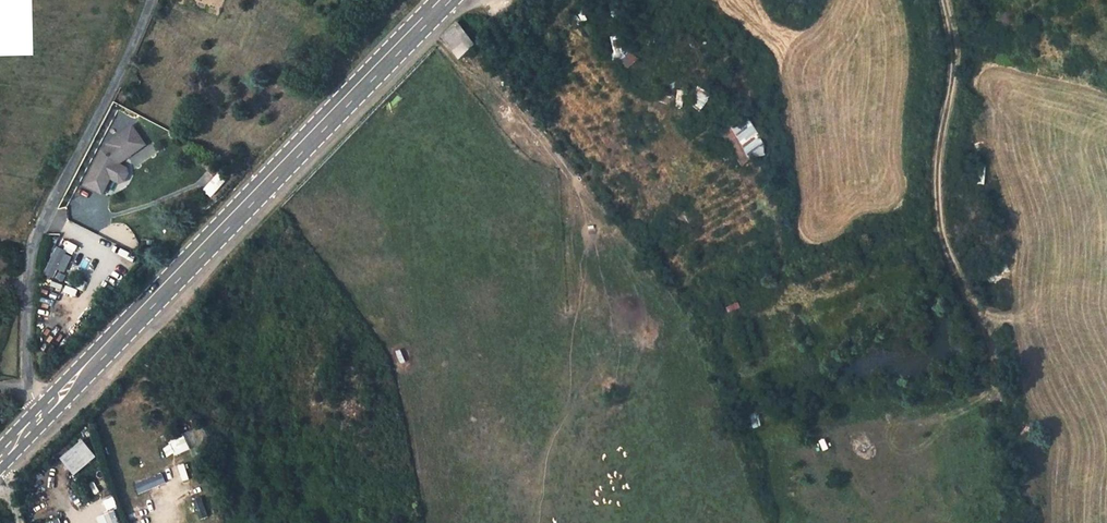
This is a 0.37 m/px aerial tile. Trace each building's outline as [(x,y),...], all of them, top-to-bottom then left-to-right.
[(468,41),(482,28),(465,7),(463,7),(457,13),(450,21),(454,26),(468,41)] [(616,35),(609,36),(612,56),(619,55),(616,35)] [(627,69),(636,58),(628,51),(619,62),(627,69)] [(681,108),(683,90),(676,89),(674,107),(681,108)] [(699,92),(691,106),(700,111),(708,97),(699,92)] [(720,132),(740,167),(767,151),(747,117),(720,132)] [(140,158),(162,133),(146,119),(123,145),(113,186),(132,190),(136,173),(141,174),(146,176),(150,173),(152,165),(150,161),(145,160),(140,158)] [(63,214),(81,222),(89,204),(83,202),(87,192),(74,187),(63,214)] [(60,281),(72,255),(54,247),(42,273),(60,281)] [(727,313),(740,308),(737,302),(725,306),(727,313)] [(168,441),(172,455),(189,450),(184,436),(168,441)] [(95,457),(81,440),(60,457),(74,474),(95,457)] [(161,474),(135,484),(138,494),(165,484),(161,474)] [(208,516),(201,498),(193,501),(200,519),(208,516)] [(131,522),(143,522),(139,505),(128,507),(131,522)] [(96,518),(99,522),(122,522),(117,510),(96,518)]
